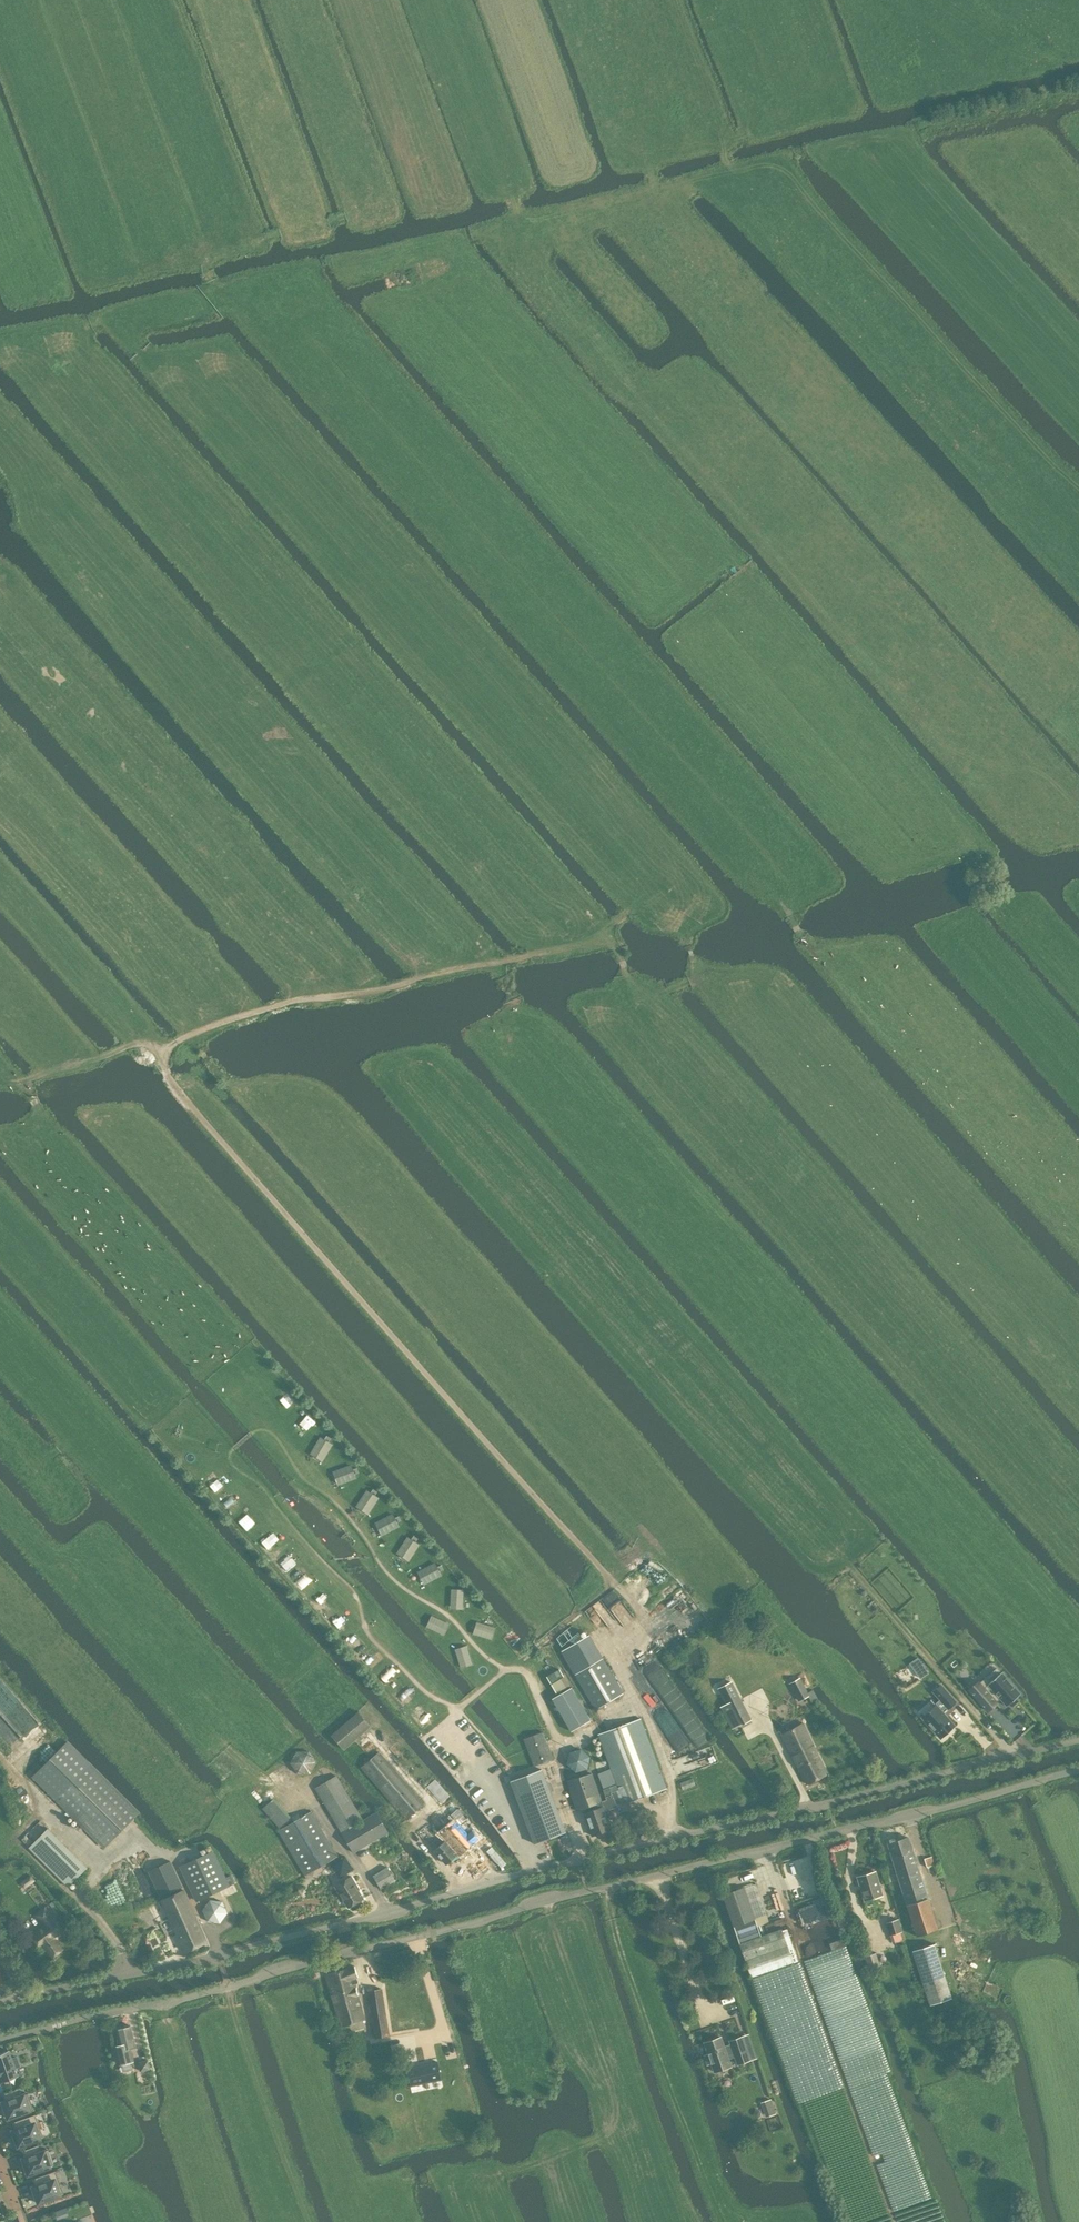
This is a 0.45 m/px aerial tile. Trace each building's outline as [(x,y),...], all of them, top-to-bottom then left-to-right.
[(321,1439),(310,1454),(323,1462),(332,1445),(321,1439)] [(351,1463),(332,1472),(339,1484),(357,1476),(351,1463)] [(367,1491),(356,1507),(368,1514),(378,1497),(367,1491)] [(392,1515),(373,1524),(380,1536),(399,1528),(392,1515)] [(279,1527),(260,1536),(267,1548),(285,1540),(279,1527)] [(408,1538),(397,1553),(410,1561),(419,1544),(408,1538)] [(293,1551),(283,1567),(295,1574),(305,1557),(293,1551)] [(435,1562),(416,1571),(423,1583),(442,1575),(435,1562)] [(319,1578),(301,1588),(307,1600),(326,1591),(319,1578)] [(448,1589),(447,1609),(462,1610),(463,1590),(448,1589)] [(334,1601),(323,1617),(336,1624),(345,1607),(334,1601)] [(369,1623),(382,1638),(391,1630),(378,1615),(369,1623)] [(427,1628),(445,1633),(448,1623),(430,1618),(427,1628)] [(474,1633),(493,1639),(496,1629),(477,1623),(474,1633)] [(351,1649),(365,1664),(374,1656),(360,1641),(351,1649)] [(453,1650),(459,1668),(474,1663),(469,1645),(453,1650)] [(603,1657),(575,1673),(596,1708),(623,1692),(603,1657)] [(921,1678),(929,1672),(918,1657),(910,1663),(921,1678)] [(415,1673),(429,1688),(438,1680),(424,1665),(415,1673)] [(979,1679),(967,1689),(988,1713),(999,1703),(997,1701),(1000,1698),(1006,1706),(1019,1694),(1001,1673),(985,1687),(979,1679)] [(390,1681),(397,1701),(409,1696),(402,1677),(390,1681)] [(800,1678),(789,1683),(799,1701),(809,1696),(811,1701),(817,1698),(818,1698),(813,1689),(812,1689),(807,1692),(800,1678)] [(728,1683),(718,1688),(726,1704),(720,1707),(732,1728),(737,1725),(738,1726),(742,1724),(734,1708),(743,1704),(735,1688),(732,1681),(728,1683)] [(935,1704),(922,1716),(941,1738),(954,1726),(941,1711),(946,1706),(948,1708),(956,1701),(941,1684),(933,1691),(940,1699),(935,1703),(935,1704)] [(412,1714),(421,1724),(434,1712),(425,1702),(412,1714)] [(359,1711),(331,1734),(344,1749),(371,1725),(359,1711)] [(580,1776),(568,1780),(577,1810),(592,1805),(594,1810),(584,1813),(592,1835),(612,1828),(605,1810),(617,1806),(617,1805),(624,1803),(667,1787),(641,1718),(598,1733),(607,1758),(611,1768),(599,1773),(604,1787),(616,1783),(616,1784),(603,1789),(606,1797),(607,1799),(602,1801),(592,1773),(586,1775),(580,1776)] [(430,1735),(439,1745),(452,1733),(444,1723),(430,1735)] [(828,1773),(803,1723),(782,1734),(806,1784),(828,1773)] [(543,1731),(524,1738),(534,1766),(554,1758),(543,1731)] [(63,1746),(33,1776),(54,1796),(105,1846),(135,1815),(138,1812),(139,1811),(88,1762),(67,1742),(63,1746)] [(569,1752),(567,1763),(576,1771),(587,1768),(590,1756),(581,1748),(569,1752)] [(292,1763),(298,1773),(310,1771),(316,1762),(309,1751),(298,1751),(292,1763)] [(407,1819),(422,1806),(424,1804),(379,1752),(362,1767),(407,1819)] [(566,1831),(542,1769),(511,1781),(534,1843),(566,1831)] [(341,1831),(348,1827),(349,1828),(342,1832),(354,1852),(388,1832),(377,1812),(356,1824),(355,1823),(362,1818),(337,1775),(316,1788),(341,1831)] [(441,1785),(432,1793),(441,1804),(450,1795),(441,1785)] [(457,1820),(442,1833),(461,1855),(481,1838),(472,1828),(469,1831),(461,1823),(466,1818),(458,1808),(451,1814),(457,1820)] [(280,1829),(279,1830),(306,1875),(311,1872),(338,1856),(311,1811),(295,1820),(280,1829)] [(422,1847),(428,1843),(419,1832),(428,1825),(424,1818),(412,1825),(416,1829),(410,1834),(422,1847)] [(69,1886),(80,1875),(87,1867),(47,1829),(29,1848),(69,1886)] [(939,1928),(927,1893),(909,1836),(888,1843),(904,1893),(918,1936),(939,1928)] [(387,1837),(379,1841),(379,1842),(360,1853),(370,1870),(389,1858),(384,1849),(391,1844),(387,1837)] [(214,1850),(180,1866),(196,1901),(230,1886),(235,1883),(231,1874),(226,1877),(214,1850)] [(345,1855),(331,1864),(339,1878),(353,1869),(345,1855)] [(927,1867),(934,1865),(931,1856),(925,1858),(927,1867)] [(148,1870),(162,1899),(161,1899),(161,1900),(159,1901),(161,1906),(164,1905),(171,1920),(161,1924),(165,1933),(175,1929),(185,1951),(208,1941),(186,1893),(183,1889),(170,1860),(148,1870)] [(387,1867),(373,1875),(381,1889),(396,1880),(387,1867)] [(883,1894),(876,1871),(858,1876),(865,1900),(873,1897),(873,1898),(875,1897),(883,1894)] [(31,1874),(20,1883),(25,1889),(35,1880),(31,1874)] [(364,1898),(361,1893),(359,1889),(360,1889),(352,1876),(335,1886),(348,1907),(364,1898)] [(294,1892),(302,1894),(304,1887),(296,1885),(294,1892)] [(734,1926),(755,1918),(744,1887),(723,1894),(734,1926)] [(210,1899),(202,1910),(207,1921),(220,1923),(228,1913),(223,1901),(210,1899)] [(43,1943),(53,1956),(64,1948),(57,1939),(66,1932),(55,1917),(54,1918),(46,1906),(35,1914),(45,1928),(33,1937),(40,1945),(43,1943)] [(755,1918),(734,1926),(739,1943),(761,1935),(755,1918)] [(887,1922),(891,1934),(902,1930),(899,1919),(887,1922)] [(751,1977),(794,1962),(782,1928),(761,1935),(739,1943),(751,1977)] [(913,1950),(930,2005),(951,1998),(934,1943),(913,1950)] [(866,1958),(870,1971),(881,1967),(876,1952),(865,1956),(866,1958)] [(910,1965),(903,1968),(908,1981),(915,1978),(910,1965)] [(326,1974),(341,2027),(367,2019),(356,1983),(359,1983),(358,1978),(359,1978),(355,1966),(326,1974)] [(368,1991),(375,2038),(377,2038),(378,2047),(391,2045),(386,2013),(382,1988),(368,1991)] [(117,2036),(119,2045),(116,2046),(120,2064),(134,2061),(131,2048),(136,2047),(131,2026),(129,2026),(128,2025),(124,2026),(124,2027),(117,2029),(119,2036),(117,2036)] [(708,2053),(704,2055),(707,2065),(712,2063),(714,2072),(731,2066),(727,2055),(734,2053),(738,2064),(750,2059),(742,2036),(730,2041),(732,2046),(725,2048),(721,2037),(704,2042),(708,2053)] [(17,2076),(14,2068),(19,2066),(16,2057),(11,2058),(8,2050),(0,2053),(0,2082),(17,2076)] [(148,2060),(139,2062),(141,2071),(150,2069),(148,2060)] [(411,2086),(441,2079),(438,2061),(407,2068),(411,2086)] [(28,2096),(25,2097),(24,2092),(19,2094),(19,2091),(2,2097),(3,2099),(0,2101),(8,2121),(34,2112),(28,2096)] [(38,2124),(36,2125),(34,2121),(30,2122),(29,2120),(12,2125),(13,2128),(10,2129),(18,2149),(44,2140),(38,2124)] [(48,2152),(45,2153),(44,2149),(40,2151),(39,2148),(22,2154),(23,2156),(21,2157),(28,2177),(54,2168),(48,2152)] [(58,2181),(56,2182),(54,2177),(49,2179),(49,2176),(32,2182),(33,2184),(30,2185),(38,2206),(64,2196),(58,2181)]
